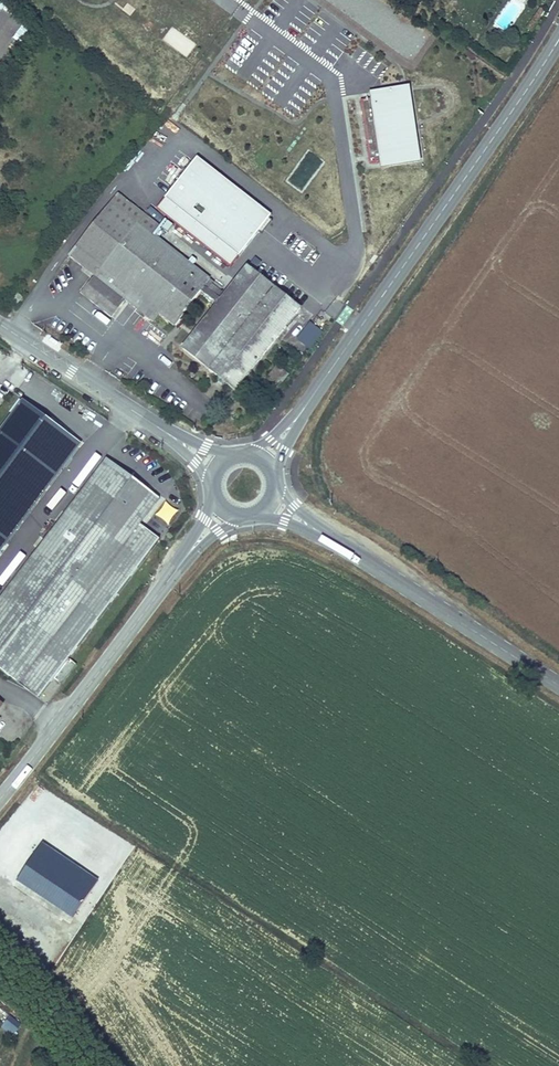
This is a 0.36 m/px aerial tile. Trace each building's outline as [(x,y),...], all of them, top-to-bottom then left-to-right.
[(382,162),(383,167),(424,161),(412,86),(403,88),(413,156),(398,158),(397,156),(392,156),(392,159),(382,161),(382,162)] [(382,162),(382,161),(392,159),(392,156),(397,156),(398,158),(413,156),(403,88),(379,91),(380,97),(371,99),(361,100),(370,164),(382,162)] [(168,120),(163,127),(174,135),(179,129),(168,120)] [(271,217),(196,161),(158,210),(233,267),(271,217)] [(177,328),(219,273),(118,197),(75,252),(100,271),(93,279),(121,301),(129,291),(140,300),(157,312),(177,328)] [(248,269),(183,351),(235,391),(299,310),(248,269)] [(121,301),(93,279),(81,297),(108,318),(121,301)] [(133,310),(140,300),(129,291),(121,301),(133,310)] [(18,292),(12,299),(17,303),(23,296),(18,292)] [(150,322),(157,312),(140,300),(133,310),(150,322)] [(309,321),(296,339),(311,349),(323,331),(309,321)] [(281,384),(287,372),(275,365),(269,378),(281,384)] [(0,436),(0,553),(77,446),(21,406),(0,436)] [(159,537),(138,522),(156,496),(103,458),(0,603),(0,667),(5,671),(0,678),(14,688),(18,682),(42,699),(55,680),(62,685),(79,662),(73,658),(159,537)] [(99,882),(42,844),(16,883),(73,921),(99,882)] [(11,1015),(1,1027),(13,1037),(23,1025),(11,1015)]
